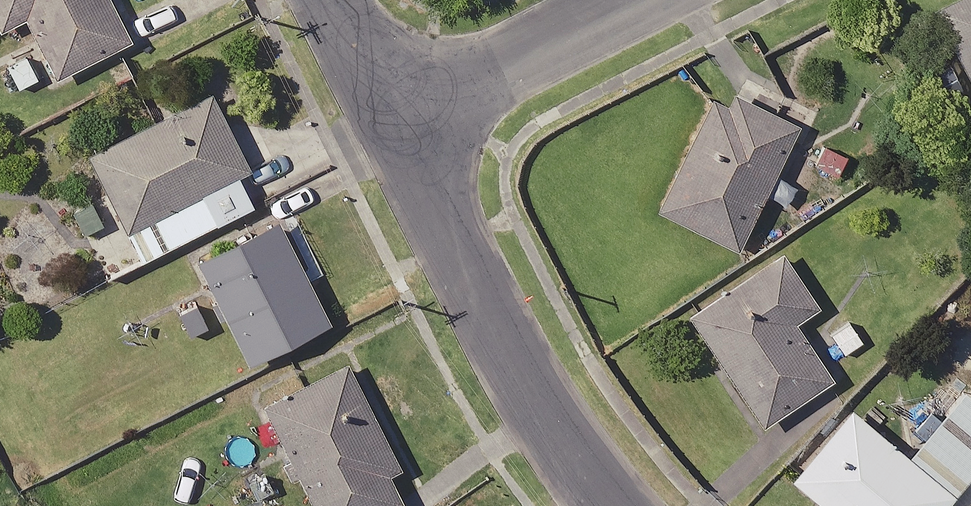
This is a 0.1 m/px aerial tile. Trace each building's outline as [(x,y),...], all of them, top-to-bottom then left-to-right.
[(26,18),(56,78),(131,40),(111,0),(0,0),(0,30),(26,18)] [(27,54),(6,65),(18,88),(39,78),(27,54)] [(726,106),(710,98),(655,208),(737,249),(800,123),(734,90),(726,106)] [(212,91),(87,153),(126,231),(251,169),(212,91)] [(847,157),(823,145),(813,165),(837,177),(847,157)] [(330,321),(278,218),(195,260),(247,362),(330,321)] [(818,307),(781,252),(690,314),(763,422),(831,376),(795,322),(818,307)] [(195,304),(178,313),(191,336),(207,327),(195,304)] [(848,322),(829,336),(843,354),(862,340),(848,322)] [(346,359),(260,403),(314,505),(391,505),(402,500),(388,473),(401,466),(346,359)] [(964,390),(910,455),(850,405),(788,478),(822,505),(944,505),(970,473),(970,395),(964,390)]
